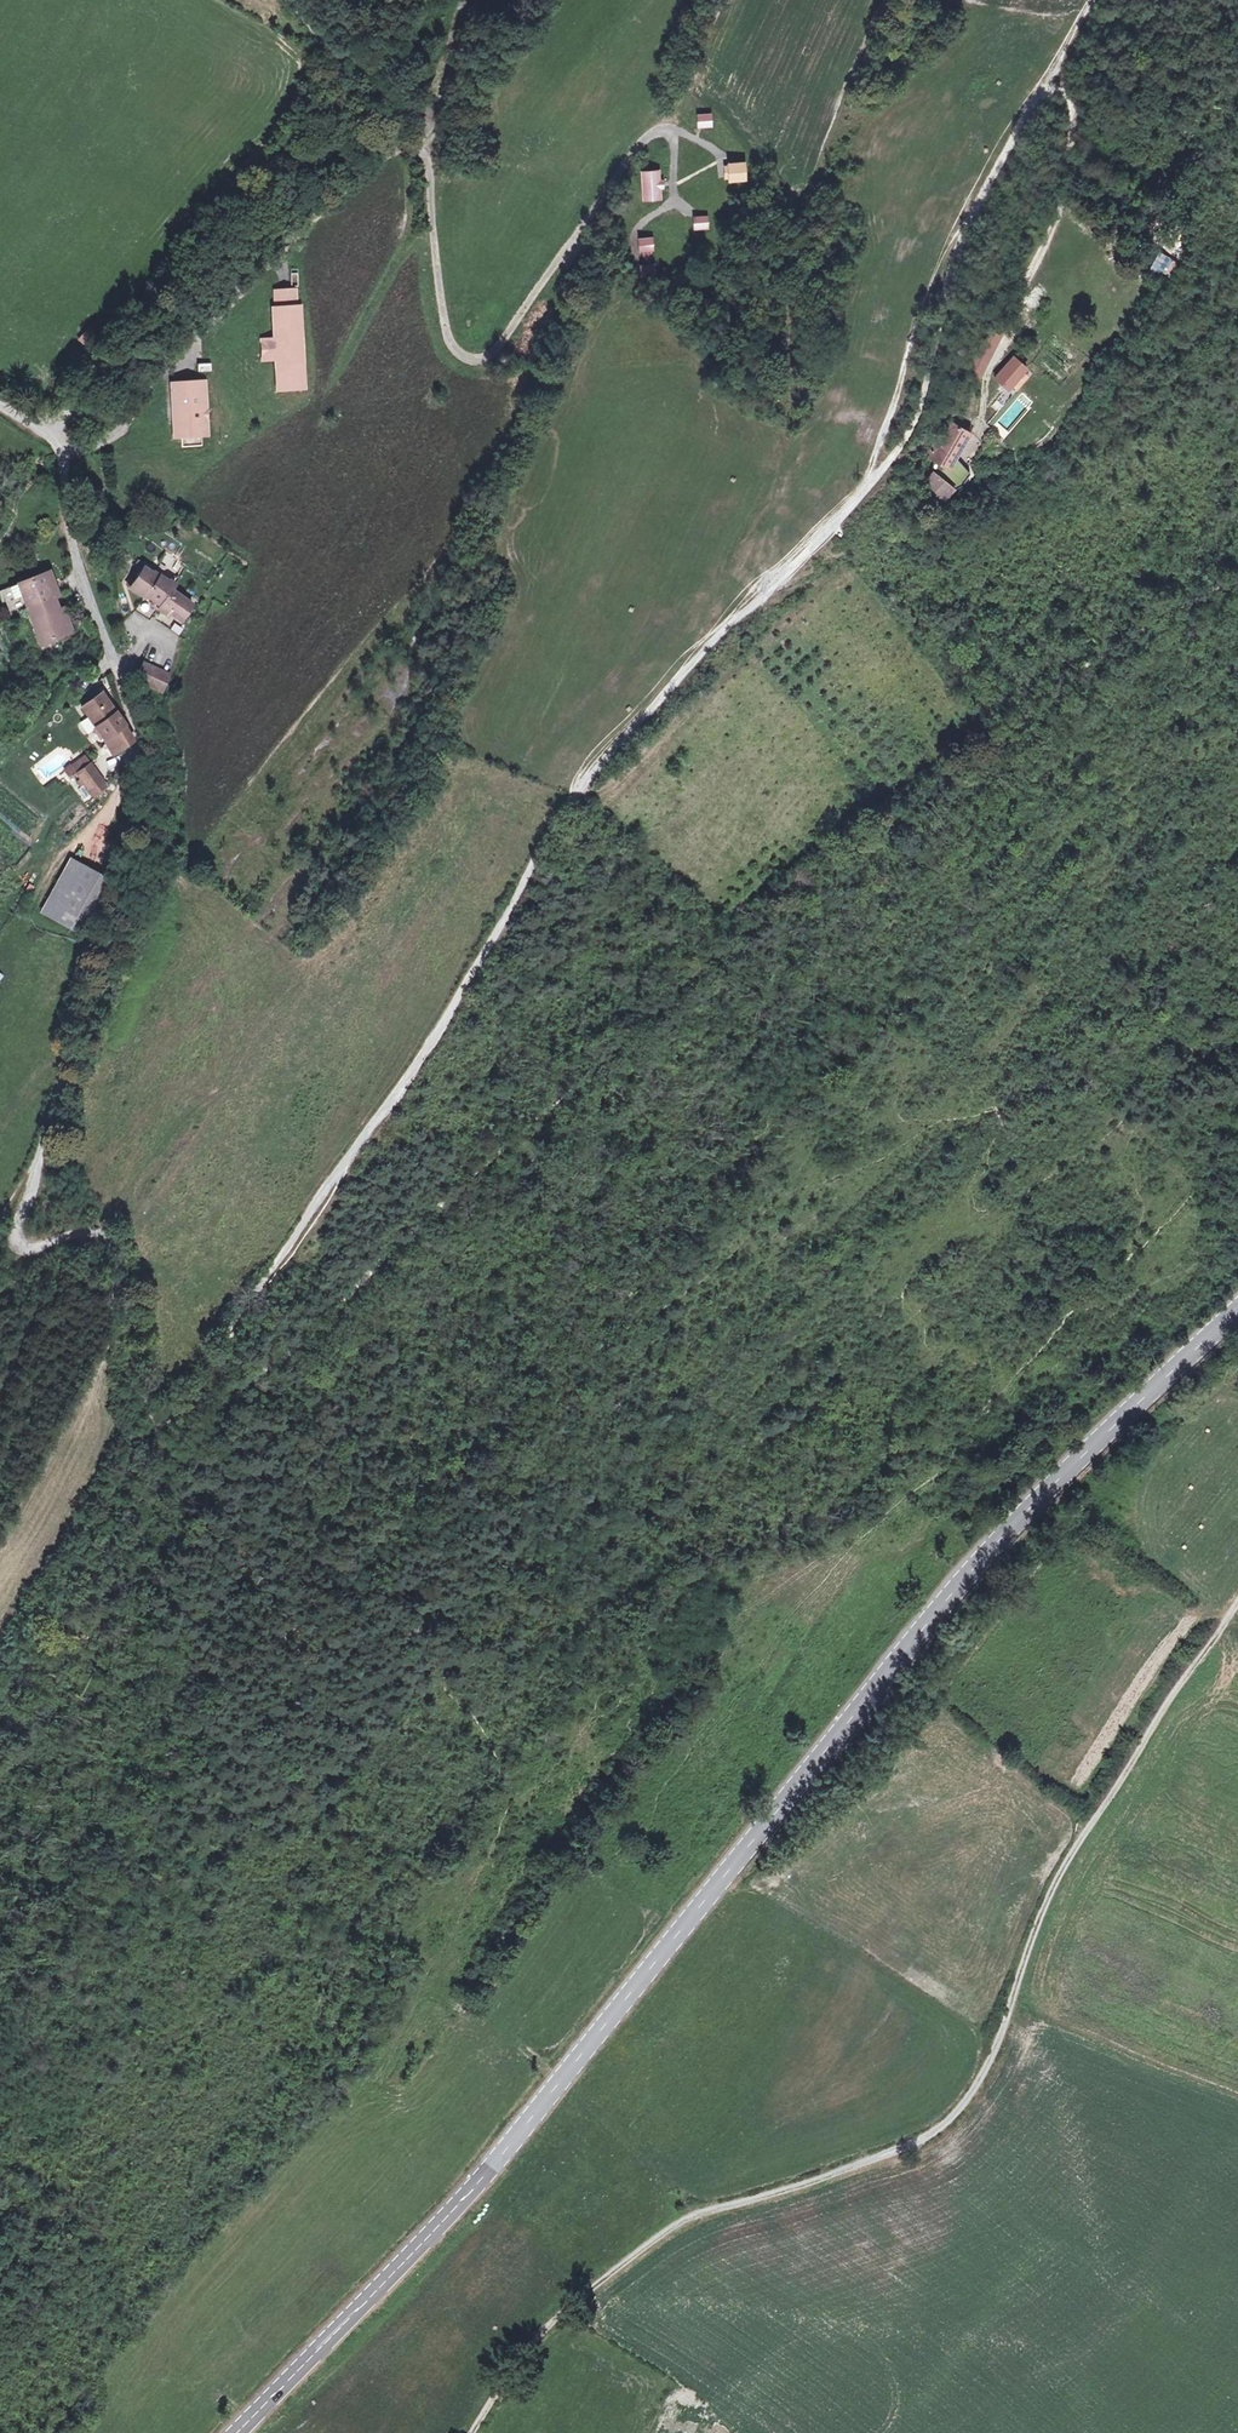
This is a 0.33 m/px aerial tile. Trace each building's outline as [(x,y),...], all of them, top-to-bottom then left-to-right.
[(712,126),(711,115),(701,115),(701,126),(712,126)] [(745,179),(745,162),(728,163),(728,165),(729,179),(729,180),(745,179)] [(659,180),(659,170),(643,171),(644,199),(660,199),(660,189),(659,180)] [(709,227),(708,215),(697,216),(697,228),(709,227)] [(653,249),(652,238),(642,239),(642,250),(644,250),(652,249),(653,249)] [(653,266),(652,249),(644,250),(645,266),(653,266)] [(655,276),(654,266),(653,266),(645,266),(643,266),(644,277),(655,276)] [(305,389),(300,306),(293,307),(293,294),(277,295),(278,308),(272,308),(274,343),(261,344),(262,357),(275,356),(277,391),(305,389)] [(984,327),(965,372),(982,379),(1001,334),(984,327)] [(87,328),(76,340),(86,348),(95,336),(87,328)] [(1016,356),(997,374),(1011,388),(1029,368),(1016,356)] [(197,364),(197,372),(211,372),(211,364),(197,364)] [(209,436),(206,381),(171,383),(173,413),(179,412),(179,420),(173,420),(174,438),(181,438),(181,447),(202,446),(202,437),(209,436)] [(938,421),(924,438),(933,446),(943,453),(967,422),(953,411),(942,424),(938,421)] [(105,432),(116,423),(112,418),(104,425),(106,428),(103,430),(105,432)] [(936,482),(964,460),(955,445),(971,425),(967,422),(943,453),(933,446),(923,465),(936,482)] [(181,621),(192,605),(171,591),(175,585),(169,580),(168,582),(153,572),(152,574),(142,568),(133,581),(130,579),(126,585),(129,588),(128,588),(144,599),(145,597),(153,602),(151,606),(167,617),(169,613),(181,621)] [(49,572),(44,574),(54,598),(59,596),(49,572)] [(27,608),(41,644),(68,634),(58,610),(54,598),(44,574),(18,584),(9,588),(13,599),(22,596),(27,608)] [(13,599),(9,588),(0,591),(10,615),(27,608),(22,596),(13,599)] [(63,608),(58,610),(68,634),(73,632),(63,608)] [(170,675),(143,663),(135,681),(162,692),(170,675)] [(112,754),(133,741),(115,713),(101,693),(81,707),(112,754)] [(65,771),(70,777),(76,773),(80,778),(77,781),(80,785),(83,783),(91,794),(105,784),(90,763),(89,763),(84,757),(65,771)] [(70,859),(41,912),(84,936),(113,882),(70,859)]
